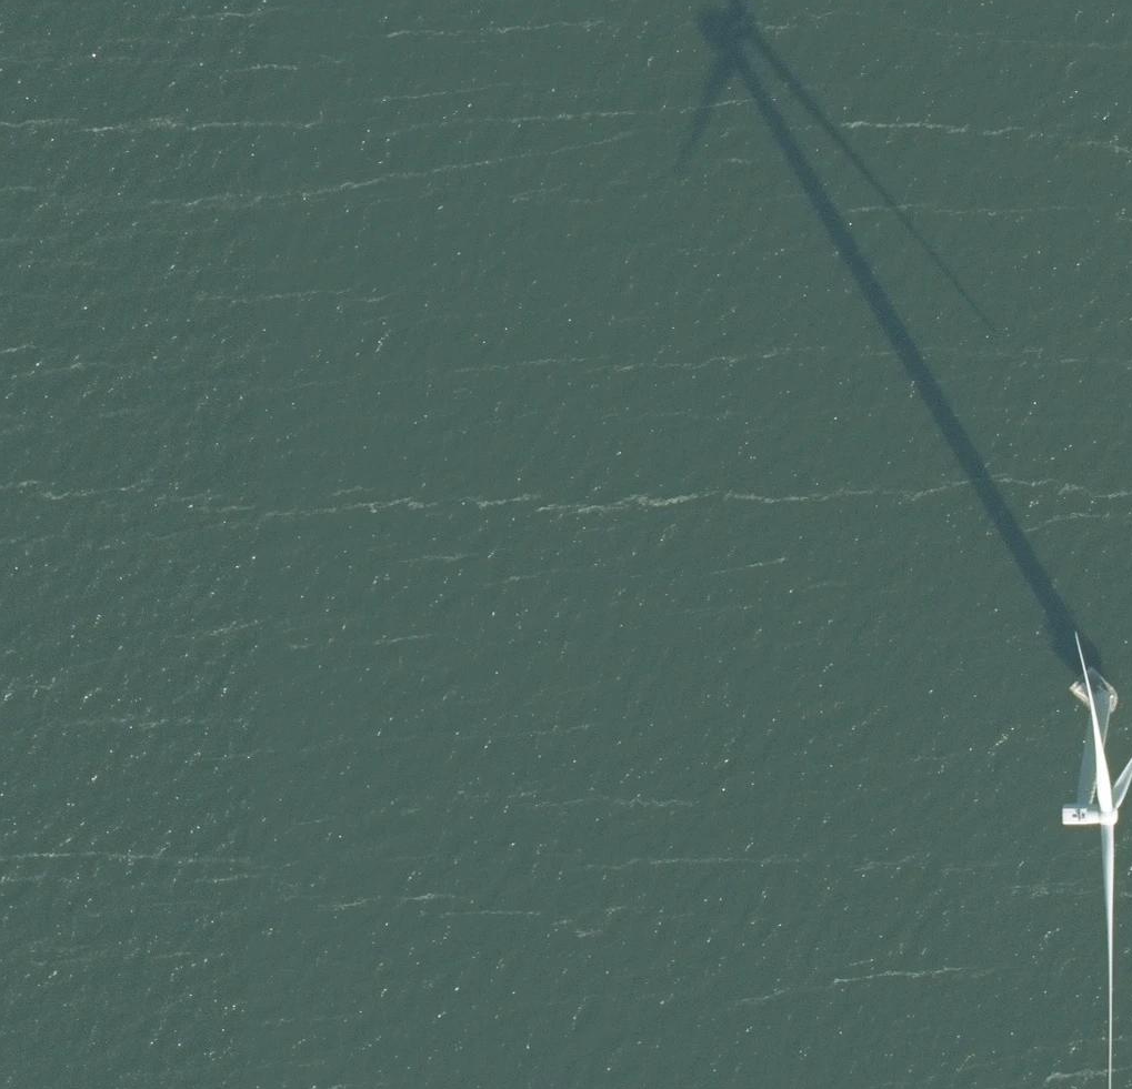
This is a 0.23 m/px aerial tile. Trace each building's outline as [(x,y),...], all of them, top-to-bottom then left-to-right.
[(1092,688),(1091,692),(1092,695),(1094,699),(1097,701),(1101,702),(1105,701),(1108,699),(1110,696),(1111,692),(1110,688),(1108,684),(1105,683),(1101,682),(1097,682),(1094,685),(1092,688)]
